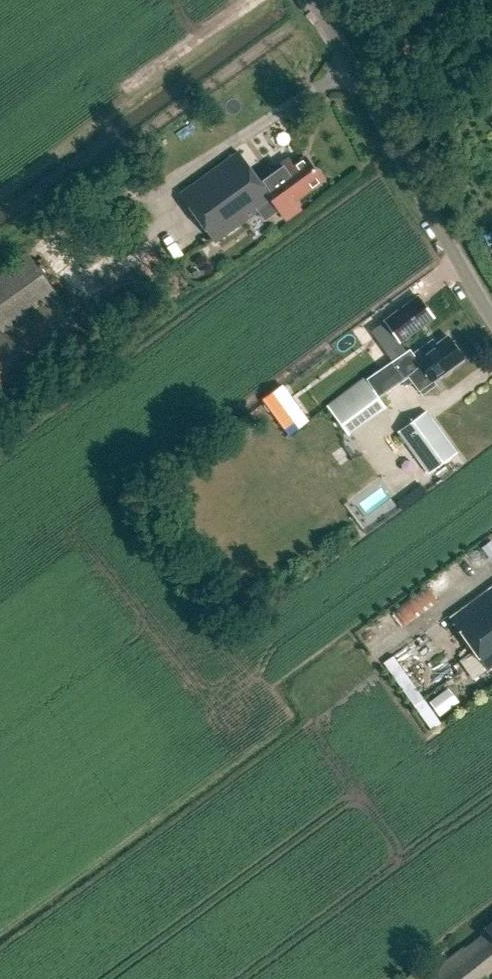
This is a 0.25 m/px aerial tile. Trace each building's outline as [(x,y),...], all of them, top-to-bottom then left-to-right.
[(295,202),(323,182),(306,159),(289,172),(285,167),(277,172),(274,168),(258,179),(239,153),(180,196),(206,231),(215,244),(259,213),(265,222),(279,212),(286,221),(301,210),(295,202)] [(28,253),(0,273),(0,396),(3,400),(88,336),(28,254),(28,253)] [(385,322),(400,343),(434,319),(419,298),(385,322)] [(465,360),(448,337),(436,345),(433,341),(414,355),(409,349),(391,363),(367,381),(365,379),(327,406),(349,437),(387,409),(379,398),(401,382),(406,388),(413,384),(422,397),(437,386),(434,383),(465,360)] [(376,369),(362,350),(335,370),(349,389),(376,369)] [(457,454),(426,412),(398,433),(429,475),(457,454)] [(491,562),(491,540),(481,548),(491,562)] [(405,628),(438,602),(427,588),(394,613),(405,628)] [(450,618),(487,670),(491,667),(491,589),(450,618)] [(441,724),(394,657),(385,663),(432,730),(441,724)] [(439,716),(449,708),(439,695),(429,703),(439,716)] [(438,978),(478,978),(491,969),(491,923),(485,928),(489,933),(464,951),(464,949),(433,973),(438,978)]
